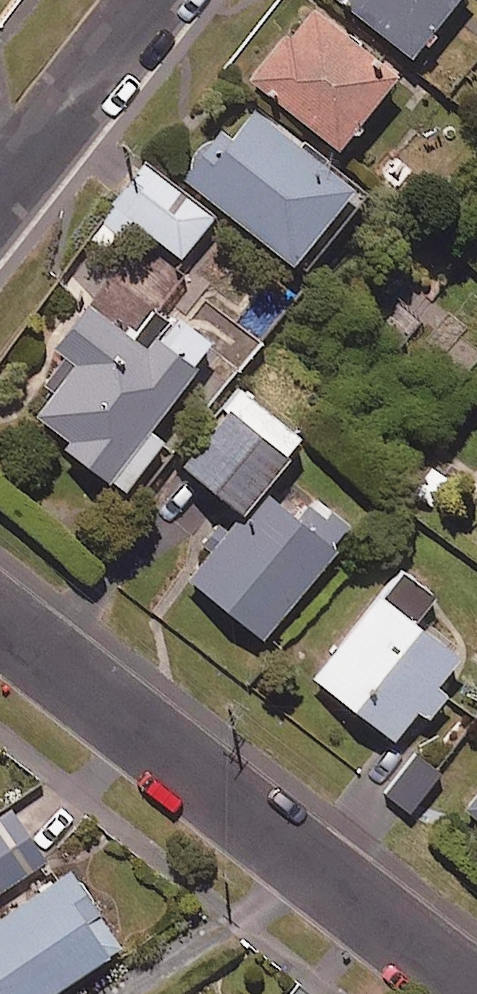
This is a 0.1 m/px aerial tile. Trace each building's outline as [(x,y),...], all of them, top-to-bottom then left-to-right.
[(392,66),(310,0),(250,74),(332,140),(392,66)] [(403,47),(443,0),(347,0),(403,47)] [(359,181),(246,98),(223,128),(217,124),(180,173),(299,261),(359,181)] [(209,209),(144,157),(110,199),(175,251),(209,209)] [(175,279),(139,251),(97,305),(83,295),(50,337),(73,354),(27,412),(120,485),(159,435),(143,423),(209,338),(159,299),(175,279)] [(415,326),(386,303),(356,341),(385,364),(415,326)] [(296,429),(236,383),(179,457),(239,503),(296,429)] [(290,507),(260,483),(187,573),(259,631),(345,524),(304,491),(290,507)] [(430,591),(393,563),(310,671),(390,732),(412,703),(424,713),(443,688),(430,678),(454,646),(412,614),(430,591)] [(438,771),(412,749),(380,786),(406,808),(438,771)] [(462,803),(476,815),(476,784),(462,803)] [(9,809),(0,814),(0,887),(42,860),(9,809)] [(67,866),(0,911),(0,993),(34,993),(116,939),(67,866)] [(296,981),(285,993),(311,993),(296,981)]
